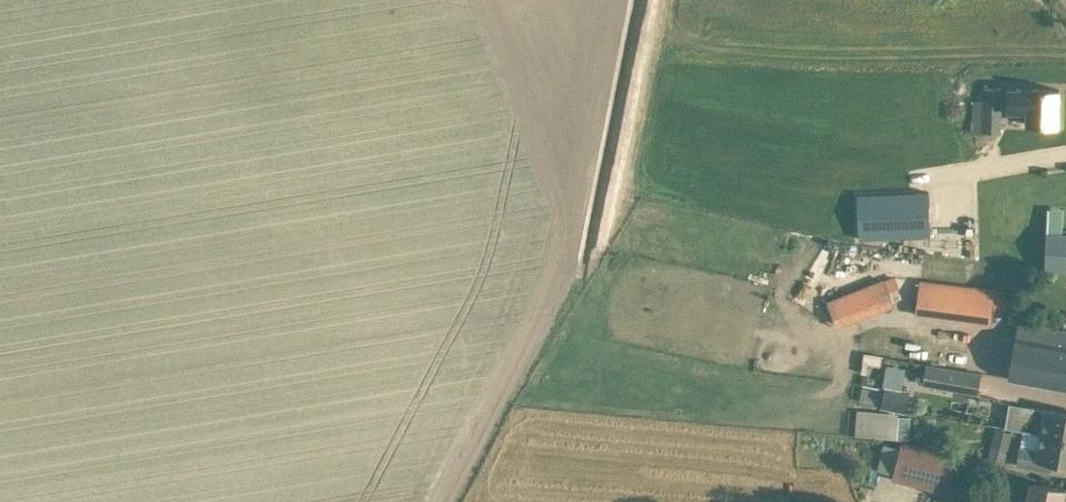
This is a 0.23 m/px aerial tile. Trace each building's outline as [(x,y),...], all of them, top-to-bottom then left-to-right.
[(974,99),(973,129),(1001,131),(1002,87),(985,86),(984,99),(974,99)] [(1060,88),(1029,87),(1029,88),(1009,87),(1008,109),(1028,110),(1027,122),(1059,124),(1060,88)] [(991,262),(999,219),(928,206),(920,249),(991,262)] [(1047,232),(1046,267),(1065,268),(1065,232),(1047,232)] [(895,275),(839,297),(848,318),(894,300),(891,293),(900,289),(895,275)] [(991,324),(993,311),(1012,313),(1015,291),(921,279),(916,315),(991,324)] [(1065,386),(1065,329),(1019,321),(1009,377),(1065,386)] [(903,365),(904,356),(861,352),(860,360),(903,365)] [(928,362),(923,384),(977,395),(982,373),(928,362)] [(905,367),(890,364),(881,407),(906,412),(910,391),(900,389),(905,367)] [(1024,428),(1065,435),(1065,411),(1046,407),(1046,408),(1028,405),(1026,416),(1024,428)] [(899,412),(856,409),(855,434),(907,437),(909,416),(899,416),(899,412)] [(996,426),(987,458),(1004,463),(1012,430),(996,426)] [(1024,428),(1018,463),(1051,469),(1052,459),(1065,461),(1065,435),(1024,428)] [(893,478),(949,493),(958,457),(903,442),(902,447),(885,443),(878,468),(895,473),(893,478)] [(1065,488),(1033,481),(1029,501),(1062,501),(1065,488)]
